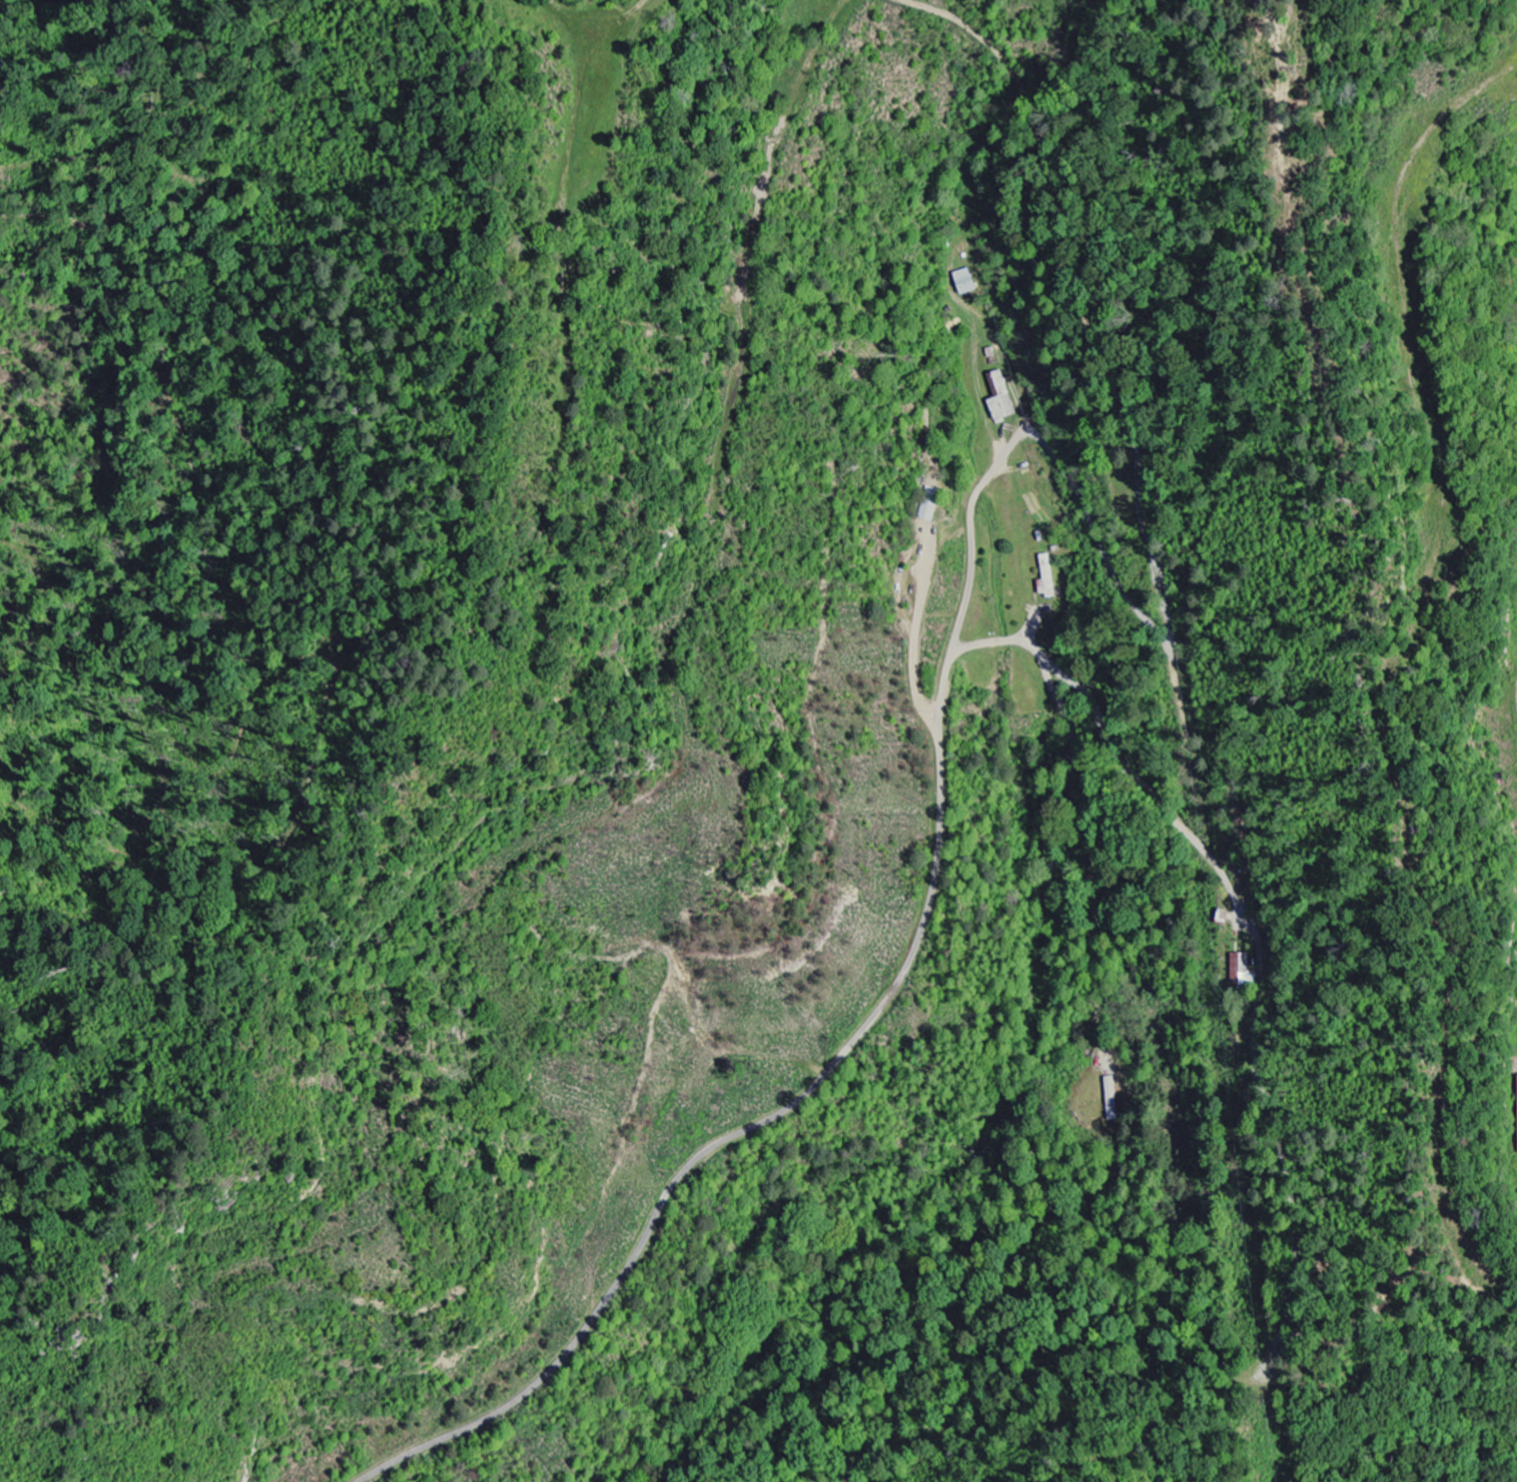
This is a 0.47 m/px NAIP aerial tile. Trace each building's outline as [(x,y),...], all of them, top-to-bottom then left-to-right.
[(975,292),(970,270),(954,273),(959,296),(975,292)] [(984,401),(991,422),(1015,415),(1000,370),(987,374),(995,398),(984,401)] [(1250,955),(1230,955),(1230,984),(1250,984),(1250,955)]
